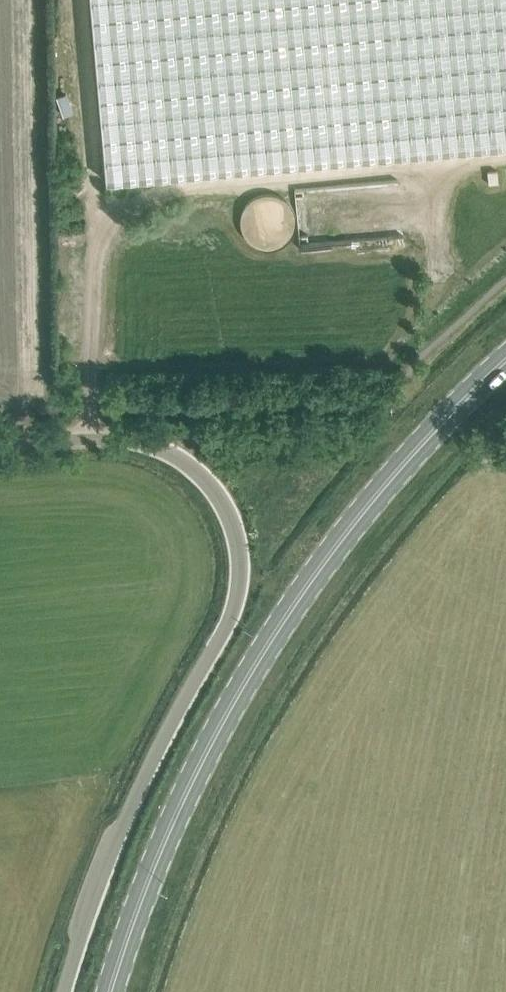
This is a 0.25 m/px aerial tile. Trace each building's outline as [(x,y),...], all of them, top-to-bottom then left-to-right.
[(108,180),(505,145),(505,0),(92,0),(108,180)]
